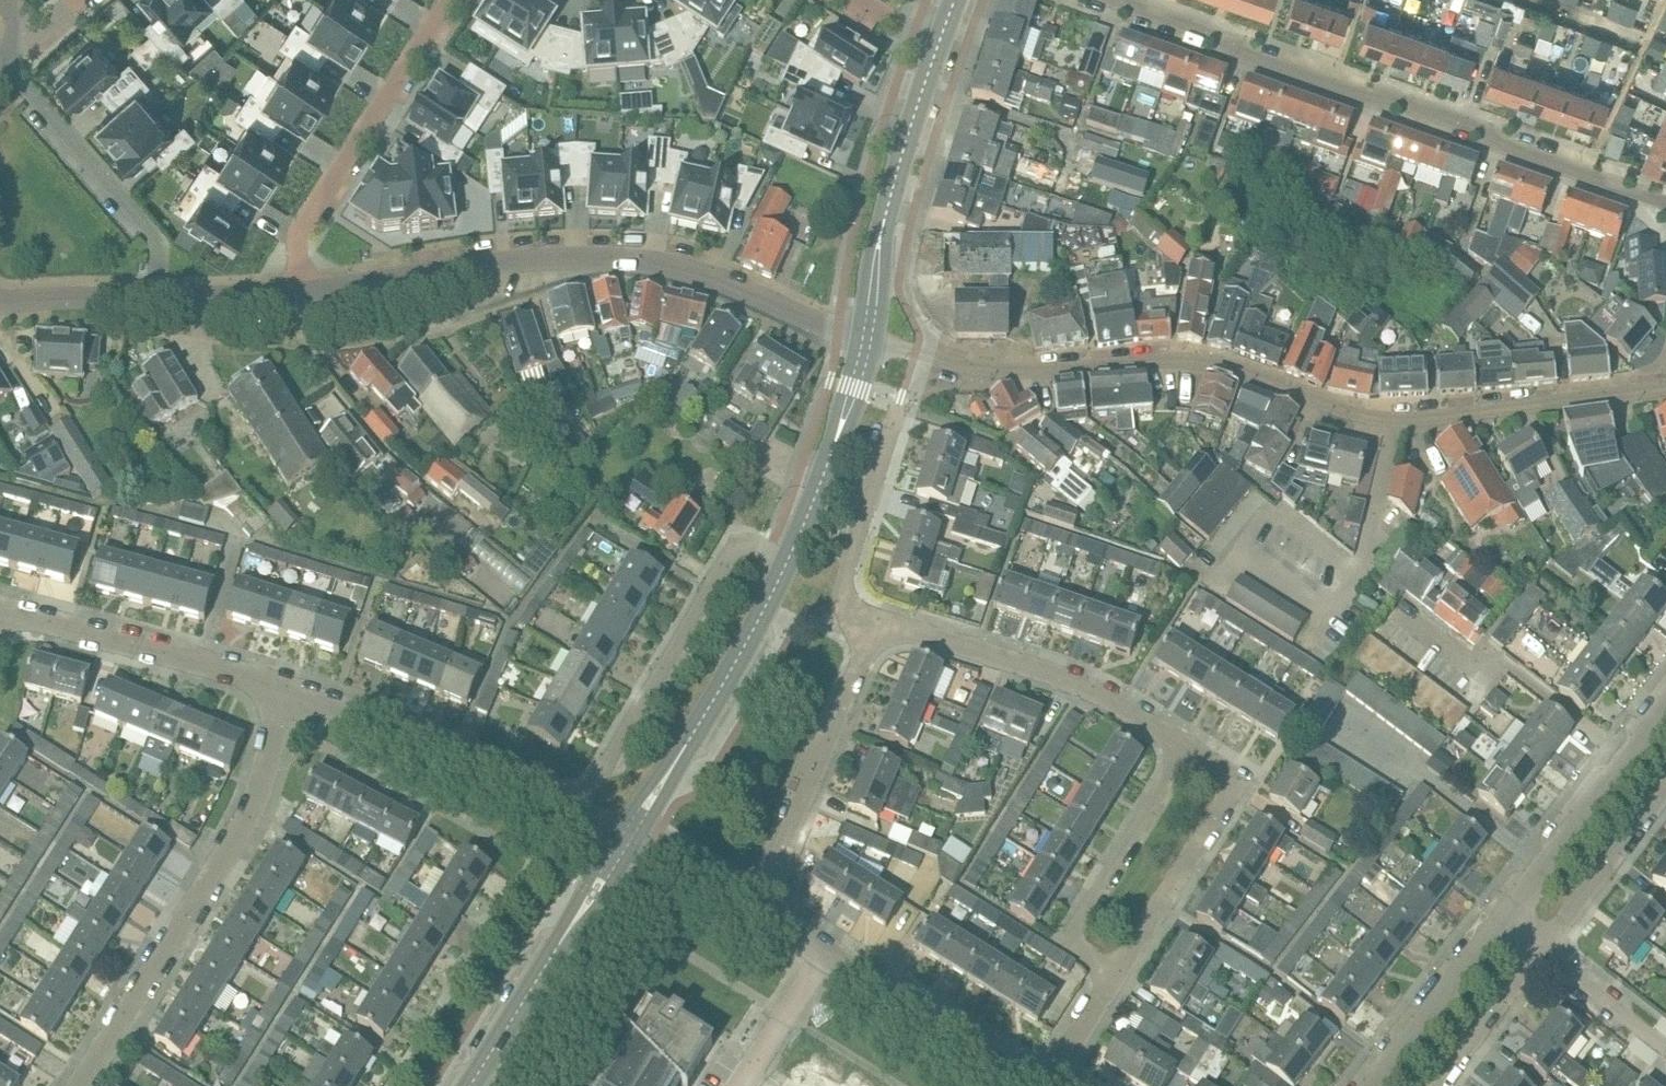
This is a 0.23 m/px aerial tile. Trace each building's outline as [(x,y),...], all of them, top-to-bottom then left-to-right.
[(156,18),(161,24),(150,34),(152,35),(165,51),(172,59),(184,49),(184,48),(174,36),(193,20),(175,0),(141,0),(140,0),(156,18)] [(193,20),(211,4),(222,16),(233,6),(227,0),(175,0),(193,20)] [(365,0),(330,0),(325,9),(367,35),(368,33),(371,35),(381,20),(378,18),(382,11),(365,0)] [(477,23),(502,40),(507,33),(529,0),(492,0),(482,16),(477,23)] [(502,40),(528,57),(529,56),(543,65),(542,70),(556,74),(564,41),(551,38),(552,34),(546,30),(547,27),(555,15),(542,7),(545,3),(539,0),(529,0),(507,33),(502,40)] [(734,7),(723,0),(680,0),(676,6),(696,19),(685,36),(681,27),(668,33),(681,64),(694,58),(692,55),(709,28),(717,33),(726,39),(743,13),(734,7)] [(997,19),(1029,30),(1037,5),(1021,0),(1003,0),(997,19)] [(1269,13),(1274,0),(1231,0),(1269,13)] [(1313,29),(1322,2),(1315,0),(1293,0),(1286,19),(1313,29)] [(1313,29),(1340,38),(1349,13),(1356,15),(1361,1),(1359,0),(1350,0),(1347,11),(1322,2),(1313,29)] [(1494,21),(1501,0),(1465,0),(1483,6),(1479,16),(1494,21)] [(1494,21),(1491,31),(1493,32),(1491,39),(1501,43),(1510,17),(1520,21),(1521,18),(1538,24),(1541,15),(1524,9),(1525,6),(1514,2),(1514,1),(1511,0),(1501,0),(1494,21)] [(1607,15),(1620,20),(1626,3),(1619,0),(1613,0),(1607,15)] [(1359,45),(1386,54),(1395,28),(1371,20),(1376,6),(1367,3),(1364,9),(1362,17),(1368,19),(1359,45)] [(1626,3),(1620,20),(1632,25),(1639,8),(1626,3)] [(325,42),(332,47),(351,59),(367,35),(325,9),(310,31),(297,22),(289,34),(317,53),(325,42)] [(647,42),(646,32),(645,18),(630,19),(629,15),(614,16),(618,70),(649,67),(649,66),(665,64),(667,70),(681,64),(668,33),(655,39),(656,42),(647,42)] [(584,23),(585,37),(585,40),(578,40),(577,44),(564,41),(556,74),(570,77),(571,72),(588,70),(588,72),(618,70),(614,16),(599,17),(599,22),(584,23)] [(769,18),(749,48),(764,57),(783,27),(769,18)] [(1536,38),(1550,43),(1557,23),(1544,18),(1536,38)] [(997,19),(989,44),(1021,55),(1029,30),(997,19)] [(1038,44),(1052,48),(1057,29),(1043,25),(1038,44)] [(785,35),(769,59),(789,67),(828,85),(835,70),(860,86),(876,62),(860,53),(854,48),(858,42),(836,28),(818,56),(808,49),(785,35)] [(1386,54),(1412,64),(1421,37),(1395,28),(1386,54)] [(1588,32),(1582,49),(1594,54),(1600,37),(1588,32)] [(1448,47),(1439,73),(1465,82),(1474,57),(1481,59),(1484,51),(1486,45),(1452,33),(1448,47)] [(337,81),(318,69),(310,64),(317,53),(289,34),(281,47),(295,55),(280,78),(321,105),(323,103),(326,105),(336,90),(333,87),(337,81)] [(152,35),(133,52),(147,67),(165,51),(152,35)] [(1107,58),(1102,72),(1112,75),(1117,62),(1140,71),(1149,44),(1123,35),(1117,53),(1110,50),(1107,58)] [(1091,36),(1087,49),(1101,54),(1106,40),(1091,36)] [(1662,58),(1665,50),(1665,42),(1654,36),(1647,50),(1662,58)] [(1412,64),(1439,73),(1448,47),(1447,46),(1421,37),(1412,64)] [(1600,37),(1594,54),(1607,59),(1613,42),(1600,37)] [(1514,100),(1524,73),(1533,46),(1517,40),(1508,68),(1494,63),(1485,89),(1514,100)] [(70,73),(60,83),(62,86),(60,88),(71,101),(74,99),(81,108),(98,93),(105,87),(114,97),(139,75),(130,64),(120,73),(94,43),(69,64),(72,68),(68,71),(70,73)] [(989,44),(981,69),(1053,93),(1056,83),(1016,70),(1021,55),(989,44)] [(1140,71),(1167,80),(1176,54),(1149,44),(1140,71)] [(184,49),(172,59),(179,63),(188,54),(184,49)] [(1079,73),(1093,77),(1101,54),(1088,49),(1079,73)] [(1167,80),(1162,92),(1189,101),(1193,89),(1202,63),(1176,54),(1167,80)] [(1187,105),(1187,107),(1220,118),(1226,101),(1220,98),(1222,93),(1229,72),(1202,63),(1193,89),(1189,101),(1189,102),(1187,105)] [(218,67),(209,78),(223,87),(230,76),(218,67)] [(851,110),(831,101),(822,97),(828,85),(789,67),(783,80),(806,91),(796,113),(841,133),(844,134),(852,117),(848,116),(851,110)] [(1053,93),(981,69),(972,96),(1004,107),(1008,93),(1019,97),(1021,94),(1049,103),(1053,93)] [(1591,69),(1587,80),(1597,84),(1601,73),(1591,69)] [(1071,72),(1066,86),(1085,92),(1086,93),(1091,78),(1071,72)] [(1655,87),(1665,93),(1665,92),(1665,73),(1663,72),(1655,87)] [(480,73),(472,85),(498,102),(506,90),(480,73)] [(1514,100),(1543,110),(1552,83),(1524,73),(1514,100)] [(99,128),(118,149),(155,117),(137,96),(149,86),(139,75),(114,97),(122,107),(99,128)] [(321,105),(280,78),(265,101),(252,92),(244,104),(272,122),(279,112),(306,129),(321,105)] [(1232,102),(1228,116),(1237,119),(1262,127),(1266,115),(1275,89),(1248,79),(1239,105),(1232,102)] [(465,96),(456,90),(441,80),(426,102),(463,126),(477,105),(490,114),(498,102),(472,85),(465,96)] [(1552,83),(1543,110),(1571,120),(1580,93),(1566,88),(1552,83)] [(1283,135),(1279,144),(1289,148),(1294,134),(1289,132),(1292,124),(1301,98),(1275,89),(1266,115),(1262,127),(1283,135)] [(709,91),(695,97),(705,122),(717,123),(727,100),(709,91)] [(1580,93),(1571,120),(1599,130),(1607,109),(1609,103),(1594,98),(1580,93)] [(1064,97),(1058,115),(1076,121),(1082,103),(1064,97)] [(1289,132),(1294,134),(1297,126),(1306,129),(1302,141),(1314,145),(1319,133),(1328,107),(1301,98),(1292,124),(1289,132)] [(1637,106),(1624,101),(1617,117),(1630,122),(1637,106)] [(412,125),(427,135),(436,140),(428,152),(454,169),(463,156),(450,147),(463,126),(426,102),(425,104),(422,102),(412,118),(415,120),(412,125)] [(292,151),(273,139),(265,133),(272,122),(244,104),(236,116),(249,125),(235,148),(276,175),(278,173),(281,175),(291,159),(287,157),(292,151)] [(1354,116),(1328,107),(1319,133),(1314,145),(1314,146),(1337,155),(1347,158),(1352,145),(1345,142),(1354,116)] [(1092,109),(1087,123),(1118,133),(1122,119),(1092,109)] [(764,144),(795,158),(800,145),(829,158),(841,133),(796,113),(785,136),(770,130),(764,144)] [(967,113),(959,138),(1038,164),(1038,163),(1043,165),(1045,159),(1036,157),(1038,153),(1007,143),(1008,140),(995,136),(999,123),(967,113)] [(1122,119),(1118,133),(1145,141),(1150,125),(1138,121),(1123,116),(1122,119)] [(137,171),(154,156),(161,150),(170,161),(195,139),(184,126),(172,137),(155,117),(118,149),(137,171)] [(1617,117),(1610,131),(1613,132),(1625,136),(1631,123),(1630,122),(1617,117)] [(1657,136),(1656,138),(1665,143),(1665,117),(1657,136)] [(1192,149),(1206,155),(1217,125),(1203,120),(1192,149)] [(1177,134),(1169,158),(1177,161),(1181,148),(1190,125),(1182,122),(1177,134)] [(1355,155),(1353,160),(1364,164),(1387,172),(1392,159),(1401,133),(1374,123),(1365,149),(1358,147),(1355,155)] [(1145,141),(1143,148),(1169,158),(1177,134),(1150,125),(1145,141)] [(486,141),(487,154),(503,153),(501,130),(486,141)] [(1083,148),(1079,160),(1094,165),(1095,161),(1099,163),(1101,154),(1117,159),(1122,144),(1085,132),(1080,147),(1083,148)] [(1605,154),(1617,158),(1625,136),(1613,132),(1605,154)] [(1642,147),(1649,151),(1643,165),(1644,165),(1665,176),(1665,143),(1656,138),(1657,136),(1649,132),(1648,134),(1642,147)] [(1401,133),(1392,159),(1379,195),(1373,211),(1386,216),(1405,164),(1418,168),(1427,142),(1401,133)] [(1216,148),(1224,151),(1229,138),(1220,135),(1216,148)] [(959,138),(951,163),(983,174),(987,161),(1000,166),(1002,162),(1014,166),(1013,168),(1034,175),(1038,164),(959,138)] [(650,140),(649,151),(648,167),(621,165),(618,215),(646,217),(648,185),(663,186),(668,153),(670,153),(671,141),(650,140)] [(1453,151),(1427,142),(1418,168),(1444,177),(1453,151)] [(1253,147),(1244,144),(1239,157),(1249,160),(1253,147)] [(1279,144),(1274,159),(1284,162),(1289,148),(1279,144)] [(557,148),(557,152),(530,154),(531,166),(536,216),(564,213),(561,181),(576,180),(575,146),(557,148)] [(591,181),(591,190),(589,213),(618,215),(621,165),(594,164),(595,148),(575,146),(576,180),(591,181)] [(368,224),(380,232),(404,229),(404,233),(439,229),(437,217),(453,214),(448,174),(432,176),(431,169),(397,147),(385,166),(388,167),(383,175),(380,174),(358,208),(374,218),(370,224),(369,223),(368,224)] [(234,182),(245,189),(261,199),(276,175),(235,148),(220,171),(207,162),(198,174),(227,192),(234,182)] [(1453,151),(1444,177),(1435,202),(1448,206),(1456,182),(1471,187),(1480,161),(1453,151)] [(487,154),(490,188),(504,186),(507,218),(536,216),(531,166),(504,169),(503,153),(487,154)] [(687,157),(670,153),(668,153),(663,186),(678,189),(671,220),(699,227),(710,179),(684,172),(687,157)] [(1094,165),(1089,180),(1140,196),(1145,177),(1099,163),(1095,161),(1094,165)] [(951,163),(943,188),(1000,207),(1004,194),(1008,182),(983,174),(951,163)] [(1307,167),(1300,186),(1332,198),(1338,182),(1319,175),(1321,169),(1308,164),(1307,167)] [(1469,253),(1491,268),(1504,240),(1504,238),(1507,229),(1509,223),(1525,177),(1499,168),(1489,197),(1503,202),(1497,219),(1499,220),(1493,239),(1476,233),(1469,253)] [(727,233),(732,210),(734,202),(748,205),(764,174),(740,169),(736,185),(710,179),(699,227),(727,233)] [(199,192),(184,214),(188,217),(186,220),(194,225),(214,238),(217,234),(232,243),(234,240),(237,242),(248,226),(244,224),(246,221),(220,203),(227,192),(198,174),(191,187),(199,192)] [(1509,223),(1507,229),(1519,234),(1527,211),(1541,216),(1544,207),(1552,186),(1525,177),(1509,223)] [(1000,207),(943,188),(934,215),(979,229),(984,215),(996,219),(1000,207)] [(1112,190),(1107,205),(1120,210),(1117,218),(1126,225),(1138,210),(1145,201),(1112,190)] [(1365,190),(1359,206),(1373,211),(1379,195),(1365,190)] [(741,264),(775,279),(792,240),(780,234),(782,230),(778,228),(791,200),(771,191),(753,223),(758,226),(750,244),(741,264)] [(1588,233),(1598,205),(1569,195),(1561,215),(1559,222),(1557,227),(1549,225),(1539,254),(1559,265),(1573,228),(1588,233)] [(1627,215),(1598,205),(1588,233),(1605,240),(1598,259),(1610,263),(1617,243),(1618,243),(1627,215)] [(1030,240),(1046,240),(1051,222),(1026,214),(1023,227),(1033,230),(1030,240)] [(1420,249),(1426,230),(1406,224),(1401,242),(1420,249)] [(184,225),(176,237),(191,248),(199,236),(184,225)] [(1504,240),(1496,258),(1504,264),(1507,267),(1525,244),(1504,238),(1504,240)] [(1056,270),(1059,277),(1069,272),(1055,240),(1046,240),(1030,240),(944,239),(944,279),(991,279),(1007,279),(1010,279),(1010,269),(1056,270)] [(1168,239),(1159,251),(1162,253),(1177,265),(1186,253),(1168,239)] [(1628,265),(1629,282),(1640,281),(1642,306),(1665,304),(1665,263),(1655,264),(1653,241),(1626,243),(1628,265)] [(1101,267),(1084,270),(1095,326),(1098,343),(1099,347),(1138,341),(1141,340),(1133,306),(1122,265),(1121,263),(1117,263),(1115,249),(1101,252),(1099,256),(1101,267)] [(1177,265),(1162,253),(1166,288),(1180,286),(1182,269),(1177,265)] [(1250,304),(1257,306),(1261,296),(1258,295),(1283,271),(1264,255),(1257,272),(1256,272),(1247,296),(1224,287),(1208,345),(1232,351),(1250,304)] [(1446,269),(1469,287),(1479,273),(1456,256),(1446,269)] [(1494,270),(1478,290),(1493,302),(1494,301),(1494,300),(1501,291),(1525,311),(1540,293),(1539,292),(1538,292),(1521,279),(1504,264),(1497,273),(1494,270)] [(1134,267),(1136,285),(1149,284),(1148,266),(1134,267)] [(1182,317),(1178,339),(1202,343),(1206,321),(1213,280),(1214,269),(1191,266),(1189,276),(1182,317)] [(1591,271),(1587,282),(1599,286),(1605,270),(1598,267),(1591,271)] [(1069,272),(1059,277),(1068,300),(1060,302),(1061,309),(1028,317),(1036,354),(1089,343),(1079,293),(1069,272)] [(1007,337),(1007,279),(991,279),(990,297),(958,297),(958,337),(1007,337)] [(617,282),(594,287),(602,332),(618,329),(622,341),(632,339),(617,282)] [(634,308),(631,324),(642,325),(639,343),(644,343),(643,349),(668,358),(665,367),(672,373),(686,353),(671,346),(671,345),(654,339),(659,312),(662,291),(638,287),(634,308)] [(1493,302),(1478,290),(1472,298),(1459,287),(1450,298),(1461,307),(1458,311),(1474,325),(1493,302)] [(548,298),(553,318),(590,309),(585,289),(548,298)] [(660,320),(703,330),(709,302),(667,292),(660,320)] [(1141,340),(1172,338),(1170,316),(1176,316),(1176,302),(1152,304),(1151,293),(1140,294),(1141,305),(1133,306),(1141,340)] [(1261,296),(1257,306),(1254,314),(1250,313),(1242,331),(1234,352),(1278,368),(1286,348),(1290,339),(1266,328),(1276,302),(1261,296)] [(1355,306),(1357,304),(1353,301),(1352,302),(1348,299),(1348,301),(1342,297),(1335,308),(1352,320),(1359,309),(1355,306)] [(1293,351),(1284,371),(1322,388),(1333,363),(1335,354),(1321,349),(1334,312),(1317,298),(1293,351)] [(1615,299),(1603,314),(1619,328),(1613,335),(1607,342),(1630,361),(1636,353),(1640,357),(1651,344),(1647,341),(1654,332),(1633,314),(1628,309),(1627,309),(1615,299)] [(590,309),(553,318),(558,338),(595,329),(590,309)] [(1381,362),(1382,359),(1378,359),(1380,350),(1372,344),(1382,332),(1390,321),(1377,311),(1369,321),(1372,323),(1362,335),(1357,349),(1355,355),(1344,352),(1330,390),(1370,398),(1374,377),(1377,366),(1381,362)] [(1456,311),(1443,327),(1459,341),(1463,345),(1468,345),(1472,341),(1464,335),(1472,326),(1456,311)] [(693,353),(715,368),(724,355),(725,355),(730,348),(742,329),(718,314),(693,353)] [(530,316),(501,326),(519,376),(557,363),(550,344),(541,347),(530,316)] [(1567,354),(1570,382),(1611,378),(1607,351),(1606,351),(1605,344),(1581,324),(1564,326),(1567,354)] [(591,334),(597,357),(602,355),(603,358),(604,359),(609,358),(609,356),(609,353),(610,353),(606,336),(600,338),(598,332),(591,334)] [(35,376),(84,380),(85,366),(99,367),(101,341),(87,340),(87,337),(38,333),(35,376)] [(1514,358),(1513,349),(1506,355),(1489,338),(1477,340),(1482,390),(1518,387),(1514,358)] [(734,389),(746,396),(753,401),(756,396),(783,413),(809,372),(764,343),(752,362),(734,389)] [(1515,347),(1513,349),(1514,358),(1518,387),(1557,383),(1554,359),(1546,360),(1543,344),(1515,347)] [(1437,372),(1438,394),(1477,391),(1475,369),(1474,355),(1465,355),(1465,347),(1454,348),(1455,357),(1436,358),(1437,372)] [(399,370),(457,448),(494,419),(458,374),(450,381),(426,350),(399,370)] [(351,373),(368,392),(373,388),(399,418),(408,410),(415,418),(422,411),(414,402),(416,400),(374,353),(351,373)] [(143,368),(150,382),(170,416),(198,400),(170,354),(143,368)] [(1427,357),(1382,359),(1381,362),(1377,366),(1379,375),(1380,397),(1428,395),(1427,373),(1427,357)] [(229,393),(290,489),(308,477),(330,463),(281,385),(269,367),(229,393)] [(1132,424),(1146,423),(1146,411),(1152,411),(1152,405),(1151,392),(1148,392),(1146,373),(1117,375),(1123,413),(1125,413),(1126,430),(1133,429),(1132,424)] [(1195,413),(1225,424),(1238,383),(1208,373),(1195,413)] [(0,374),(0,400),(12,393),(0,374)] [(1117,375),(1089,377),(1091,399),(1092,415),(1115,414),(1116,414),(1117,431),(1125,430),(1134,430),(1132,412),(1125,413),(1123,413),(1122,413),(1118,375),(1117,375)] [(1053,381),(1057,419),(1062,423),(1087,420),(1086,411),(1084,387),(1083,378),(1053,381)] [(612,397),(617,408),(645,397),(641,382),(640,382),(640,381),(610,391),(612,397)] [(170,416),(150,382),(133,390),(138,399),(129,404),(138,421),(143,431),(156,424),(157,426),(159,425),(158,423),(170,416)] [(999,409),(995,412),(1007,432),(1023,423),(1041,412),(1029,393),(1019,399),(1011,383),(991,393),(999,409)] [(1230,458),(1226,466),(1236,474),(1241,465),(1259,433),(1260,433),(1261,431),(1276,399),(1245,387),(1237,407),(1232,420),(1243,426),(1235,441),(1238,443),(1230,458)] [(609,389),(595,396),(598,404),(610,398),(612,397),(610,391),(609,389)] [(593,390),(580,397),(586,409),(592,421),(616,410),(610,398),(598,404),(595,396),(593,390)] [(1177,395),(1169,395),(1168,412),(1176,412),(1177,395)] [(1300,411),(1276,399),(1261,431),(1263,432),(1247,463),(1274,477),(1290,444),(1285,441),(1300,411)] [(971,407),(978,418),(987,413),(981,402),(971,407)] [(35,407),(24,414),(35,433),(46,426),(35,407)] [(1654,504),(1665,496),(1665,466),(1642,435),(1617,445),(1607,407),(1564,413),(1574,454),(1596,493),(1598,496),(1612,488),(1604,467),(1624,463),(1654,504)] [(562,421),(551,431),(571,453),(584,441),(583,439),(594,429),(575,408),(564,418),(573,428),(570,431),(562,421)] [(321,424),(312,410),(303,415),(313,430),(321,424)] [(367,421),(387,445),(400,434),(379,410),(367,421)] [(1657,416),(1663,438),(1658,439),(1663,455),(1665,455),(1665,460),(1665,413),(1657,416)] [(319,437),(340,463),(370,440),(348,414),(319,437)] [(1068,429),(1062,423),(1057,419),(1052,414),(1039,430),(1070,456),(1078,447),(1085,452),(1087,450),(1105,464),(1111,457),(1085,436),(1082,440),(1068,429)] [(69,420),(53,430),(72,461),(76,468),(83,479),(95,497),(105,490),(111,486),(99,468),(88,451),(69,420)] [(734,450),(752,462),(771,432),(752,420),(744,433),(728,422),(717,439),(734,450)] [(1485,524),(1492,534),(1510,523),(1513,528),(1524,520),(1477,444),(1465,425),(1435,444),(1454,474),(1441,482),(1473,532),(1485,524)] [(1014,447),(1044,472),(1055,482),(1051,487),(1077,509),(1092,491),(1083,483),(1089,476),(1075,465),(1073,467),(1030,431),(1014,447)] [(1506,485),(1523,511),(1540,501),(1533,490),(1539,487),(1529,474),(1546,463),(1529,435),(1498,454),(1514,480),(1506,485)] [(1307,437),(1299,470),(1297,473),(1283,466),(1272,485),(1285,495),(1295,505),(1299,498),(1288,490),(1294,479),(1326,487),(1328,477),(1329,477),(1337,444),(1307,437)] [(973,438),(969,451),(1003,462),(1005,456),(990,443),(973,438)] [(935,439),(927,467),(970,481),(970,479),(974,481),(978,470),(960,464),(965,449),(935,439)] [(52,440),(26,455),(32,466),(42,483),(54,476),(55,477),(57,479),(71,471),(70,470),(52,440)] [(370,440),(340,463),(355,480),(357,478),(366,489),(382,476),(373,466),(384,457),(370,440)] [(1337,444),(1329,477),(1359,485),(1367,451),(1337,444)] [(1199,455),(1183,474),(1198,486),(1213,468),(1199,455)] [(427,479),(454,501),(461,493),(492,518),(500,508),(500,505),(470,480),(469,482),(443,460),(427,479)] [(1236,474),(1226,466),(1224,464),(1181,517),(1209,540),(1253,488),(1236,474)] [(32,466),(16,476),(42,484),(42,483),(32,466)] [(927,467),(918,495),(932,500),(929,512),(974,526),(979,512),(962,506),(970,481),(927,467)] [(1388,498),(1413,516),(1423,476),(1396,469),(1388,498)] [(407,470),(394,485),(407,496),(420,481),(407,470)] [(227,471),(196,495),(205,506),(214,503),(226,508),(229,507),(238,499),(244,494),(227,471)] [(631,489),(657,506),(668,488),(642,472),(631,489)] [(1183,474),(1172,487),(1187,500),(1198,486),(1183,474)] [(67,478),(63,489),(80,494),(83,482),(67,478)] [(1595,543),(1603,536),(1599,529),(1589,514),(1570,483),(1546,498),(1575,544),(1590,534),(1595,543)] [(3,495),(32,503),(34,493),(6,485),(3,495)] [(375,497),(389,513),(401,503),(386,486),(375,497)] [(1172,487),(1159,503),(1173,516),(1187,500),(1172,487)] [(418,489),(407,502),(414,508),(425,495),(418,489)] [(32,503),(60,511),(63,501),(34,493),(32,503)] [(229,507),(227,508),(234,518),(252,503),(244,494),(238,499),(229,507)] [(1344,524),(1360,528),(1367,502),(1351,498),(1344,524)] [(63,501),(60,511),(96,520),(98,511),(63,501)] [(179,518),(205,525),(209,508),(184,501),(179,518)] [(657,534),(661,536),(680,548),(701,516),(678,501),(665,522),(650,512),(642,524),(657,533),(657,534)] [(252,503),(234,518),(243,527),(260,513),(252,503)] [(1043,519),(1074,529),(1079,513),(1048,503),(1043,519)] [(111,516),(139,524),(142,514),(114,507),(111,516)] [(1598,507),(1589,514),(1599,529),(1609,521),(1598,507)] [(406,508),(395,521),(403,527),(414,514),(406,508)] [(929,512),(925,524),(940,529),(1005,550),(1010,538),(974,526),(929,512)] [(260,513),(243,527),(252,537),(268,523),(260,513)] [(139,524),(168,532),(171,522),(142,514),(139,524)] [(910,519),(901,547),(937,559),(937,558),(948,561),(958,565),(962,552),(935,544),(940,529),(925,524),(910,519)] [(1021,531),(1048,540),(1052,529),(1025,519),(1021,531)] [(168,532),(196,540),(199,530),(171,522),(168,532)] [(1626,605),(1652,625),(1665,608),(1665,601),(1643,583),(1634,594),(1616,581),(1620,576),(1597,558),(1609,545),(1615,550),(1628,534),(1620,522),(1603,536),(1595,543),(1578,553),(1567,559),(1580,569),(1608,591),(1626,605)] [(14,567),(24,531),(0,525),(0,563),(14,567)] [(586,527),(569,551),(577,557),(594,533),(586,527)] [(1048,540),(1075,550),(1079,538),(1052,529),(1048,540)] [(199,530),(196,540),(223,547),(226,538),(199,530)] [(14,567),(42,575),(52,539),(24,531),(14,567)] [(1161,549),(1180,568),(1193,555),(1173,536),(1161,549)] [(1075,550),(1102,559),(1107,547),(1079,538),(1075,550)] [(52,539),(42,575),(71,583),(81,547),(52,539)] [(249,554),(275,562),(278,552),(252,544),(249,554)] [(901,547),(893,575),(908,580),(906,586),(919,590),(943,598),(950,575),(944,573),(948,561),(937,558),(937,559),(901,547)] [(1102,559),(1130,569),(1134,557),(1107,547),(1102,559)] [(1397,600),(1405,591),(1404,590),(1425,563),(1407,548),(1386,573),(1387,574),(1378,584),(1397,600)] [(1457,550),(1444,565),(1455,574),(1468,558),(1457,550)] [(569,551),(552,574),(560,580),(577,557),(569,551)] [(275,562),(304,570),(307,561),(278,552),(275,562)] [(91,588),(120,596),(130,560),(101,553),(91,588)] [(632,555),(617,581),(649,600),(664,574),(632,555)] [(1134,557),(1130,569),(1157,578),(1161,566),(1134,557)] [(469,558),(459,570),(466,576),(476,563),(469,558)] [(1465,581),(1477,565),(1468,558),(1455,574),(1465,581)] [(1572,578),(1580,569),(1567,559),(1555,565),(1572,578)] [(120,596),(148,604),(158,568),(130,560),(120,596)] [(304,570),(332,578),(335,569),(307,561),(304,570)] [(1406,590),(1428,608),(1434,600),(1429,596),(1443,578),(1425,563),(1404,590),(1405,591),(1406,590)] [(148,604),(177,612),(186,576),(158,568),(148,604)] [(332,578),(356,586),(351,601),(356,603),(354,610),(361,612),(371,580),(335,569),(332,578)] [(995,607),(1022,617),(1032,588),(1020,584),(1023,576),(1016,574),(1008,571),(1005,578),(995,607)] [(552,574),(535,598),(544,604),(560,580),(552,574)] [(974,600),(987,605),(996,578),(982,574),(974,600)] [(186,576),(177,612),(205,619),(215,584),(186,576)] [(1226,600),(1238,607),(1253,583),(1242,576),(1226,600)] [(1491,578),(1480,591),(1496,605),(1509,590),(1492,577),(1491,578)] [(227,617),(255,626),(267,590),(270,581),(260,578),(257,587),(239,581),(227,617)] [(617,581),(602,606),(634,625),(649,600),(617,581)] [(1238,607),(1249,614),(1264,590),(1253,583),(1238,607)] [(383,594),(411,602),(414,593),(386,584),(383,594)] [(1531,584),(1524,594),(1537,605),(1538,605),(1546,595),(1531,584)] [(1428,608),(1451,626),(1472,601),(1454,586),(1439,604),(1434,600),(1428,608)] [(1022,617),(1049,626),(1059,598),(1032,588),(1022,617)] [(255,626),(284,635),(295,599),(267,590),(255,626)] [(1249,614),(1260,621),(1275,597),(1264,590),(1249,614)] [(1195,602),(1189,612),(1200,618),(1205,609),(1219,618),(1226,607),(1201,592),(1195,602)] [(411,602),(440,611),(442,601),(414,593),(411,602)] [(1524,594),(1507,616),(1520,626),(1537,605),(1524,594)] [(1076,636),(1103,645),(1113,616),(1117,605),(1090,596),(1086,607),(1076,636)] [(1260,621),(1271,628),(1286,604),(1275,597),(1260,621)] [(544,604),(535,598),(518,621),(527,627),(544,604)] [(1049,626),(1076,636),(1086,607),(1059,598),(1049,626)] [(284,635),(311,643),(322,608),(295,599),(284,635)] [(440,611),(466,619),(469,609),(442,601),(440,611)] [(1472,601),(1451,626),(1475,645),(1484,634),(1479,629),(1490,615),(1472,601)] [(1271,628),(1282,634),(1297,610),(1286,604),(1271,628)] [(1626,605),(1609,626),(1636,647),(1652,625),(1626,605)] [(602,606),(588,631),(619,650),(634,625),(602,606)] [(1219,618),(1244,633),(1250,622),(1226,607),(1219,618)] [(322,608),(311,643),(340,652),(351,617),(322,608)] [(466,619),(494,627),(497,618),(469,609),(466,619)] [(1282,634),(1293,642),(1308,618),(1297,610),(1282,634)] [(1113,616),(1103,645),(1130,655),(1140,626),(1113,616)] [(1520,626),(1507,616),(1491,638),(1504,648),(1520,626)] [(1244,633),(1268,648),(1274,638),(1250,622),(1244,633)] [(359,660),(387,672),(401,638),(374,626),(359,660)] [(1609,626),(1593,648),(1619,668),(1636,647),(1609,626)] [(509,630),(498,657),(507,661),(519,634),(509,630)] [(588,631),(573,656),(605,675),(619,650),(588,631)] [(1353,658),(1364,666),(1381,644),(1370,636),(1353,658)] [(1156,663),(1181,679),(1197,652),(1173,637),(1156,663)] [(387,672),(414,683),(428,649),(401,638),(387,672)] [(1268,648),(1292,663),(1298,653),(1274,638),(1268,648)] [(1364,666),(1375,674),(1392,652),(1381,644),(1364,666)] [(1593,648),(1576,669),(1603,690),(1619,668),(1593,648)] [(414,683),(440,694),(455,660),(428,649),(414,683)] [(1181,679),(1205,694),(1221,668),(1197,652),(1181,679)] [(1375,674),(1386,683),(1403,661),(1392,652),(1375,674)] [(1298,653),(1292,663),(1316,679),(1323,668),(1298,653)] [(573,656),(558,681),(590,700),(605,675),(573,656)] [(914,656),(903,683),(932,695),(943,669),(914,656)] [(498,657),(487,684),(496,688),(507,661),(498,657)] [(26,688),(54,696),(62,666),(34,658),(26,688)] [(455,660),(440,694),(468,706),(482,672),(455,660)] [(1386,683),(1397,691),(1413,669),(1403,661),(1386,683)] [(62,666),(54,696),(81,704),(84,695),(90,673),(62,666)] [(1205,694),(1229,709),(1246,683),(1221,668),(1205,694)] [(1397,691),(1408,699),(1424,677),(1413,669),(1397,691)] [(1603,690),(1576,669),(1559,691),(1586,712),(1603,690)] [(1359,674),(1346,690),(1346,691),(1355,699),(1369,681),(1359,674)] [(1229,709),(1254,724),(1270,698),(1274,691),(1249,676),(1246,683),(1229,709)] [(1408,699),(1419,708),(1436,685),(1424,677),(1408,699)] [(1328,678),(1322,688),(1340,700),(1346,691),(1346,690),(1328,678)] [(558,681),(543,706),(575,724),(590,700),(558,681)] [(1378,688),(1369,681),(1355,699),(1365,706),(1378,688)] [(95,717),(123,728),(137,693),(110,682),(95,717)] [(903,683),(891,710),(920,722),(932,695),(903,683)] [(496,688),(487,684),(476,709),(488,715),(499,689),(496,688)] [(979,684),(967,711),(979,716),(990,689),(979,684)] [(1419,708),(1430,716),(1446,694),(1436,685),(1419,708)] [(1270,698),(1254,724),(1278,740),(1295,713),(1281,705),(1285,698),(1284,694),(1276,688),(1274,691),(1270,698)] [(1322,688),(1315,698),(1334,710),(1340,700),(1322,688)] [(1388,696),(1378,688),(1365,706),(1374,713),(1388,696)] [(1495,689),(1488,699),(1500,709),(1507,699),(1495,689)] [(123,728),(149,739),(164,705),(137,693),(123,728)] [(1430,716),(1441,724),(1457,702),(1446,694),(1430,716)] [(984,730),(981,739),(989,742),(986,751),(999,756),(1006,739),(1021,704),(999,695),(984,730)] [(1397,703),(1388,696),(1374,713),(1384,720),(1397,703)] [(1315,698),(1309,708),(1328,720),(1334,710),(1315,698)] [(1500,709),(1488,699),(1480,708),(1493,718),(1500,709)] [(1441,724),(1452,732),(1468,710),(1457,702),(1441,724)] [(1407,710),(1397,703),(1384,720),(1394,728),(1407,710)] [(1042,713),(1021,704),(1006,739),(1027,748),(1042,713)] [(149,739),(176,750),(190,716),(164,705),(149,739)] [(575,724),(543,706),(528,732),(560,750),(575,724)] [(35,750),(73,775),(80,749),(79,749),(91,711),(80,707),(66,755),(42,740),(35,750)] [(1309,708),(1303,718),(1322,730),(1328,720),(1309,708)] [(1546,708),(1529,731),(1555,751),(1572,729),(1546,708)] [(920,722),(891,710),(880,736),(909,748),(920,722)] [(1416,717),(1407,710),(1394,728),(1403,735),(1416,717)] [(956,736),(956,737),(967,742),(979,716),(967,711),(961,725),(935,715),(931,725),(956,736)] [(1058,732),(1056,737),(1066,743),(1082,718),(1072,711),(1061,729),(1058,732)] [(176,750),(203,761),(217,727),(190,716),(176,750)] [(1426,725),(1416,717),(1403,735),(1413,742),(1426,725)] [(1297,728),(1315,740),(1316,739),(1322,730),(1303,718),(1297,728)] [(9,734),(35,750),(42,740),(16,723),(9,734)] [(1435,732),(1426,725),(1413,742),(1422,749),(1435,732)] [(217,727),(203,761),(230,773),(245,739),(217,727)] [(1529,731),(1512,752),(1538,773),(1555,751),(1529,731)] [(1445,739),(1435,732),(1422,749),(1432,757),(1445,739)] [(1462,732),(1454,742),(1467,752),(1474,742),(1462,732)] [(527,735),(520,747),(530,752),(536,740),(527,735)] [(967,742),(956,737),(944,764),(956,769),(967,742)] [(1051,766),(1066,743),(1056,737),(1041,760),(1051,766)] [(1304,758),(1314,764),(1326,745),(1316,739),(1315,740),(1304,758)] [(0,742),(0,773),(11,780),(27,756),(2,740),(0,742)] [(1142,756),(1117,740),(1102,764),(1127,780),(1142,756)] [(1467,752),(1454,742),(1447,751),(1460,761),(1467,752)] [(1502,744),(1485,765),(1495,773),(1522,794),(1538,773),(1512,752),(1502,744)] [(1314,764),(1324,770),(1336,751),(1326,745),(1314,764)] [(73,775),(94,788),(99,780),(82,769),(89,752),(80,749),(73,775)] [(1324,770),(1333,776),(1345,757),(1336,751),(1324,770)] [(1439,751),(1427,767),(1444,779),(1455,764),(1439,751)] [(872,755),(860,782),(917,806),(923,792),(896,781),(901,768),(872,755)] [(1333,776),(1343,782),(1355,763),(1345,757),(1333,776)] [(1036,791),(1051,766),(1041,760),(1026,784),(1036,791)] [(1343,782),(1353,788),(1365,770),(1355,763),(1343,782)] [(1075,781),(1087,789),(1111,804),(1127,780),(1102,764),(1094,778),(1082,770),(1075,781)] [(1271,799),(1301,818),(1319,788),(1289,769),(1271,799)] [(304,797),(329,811),(344,783),(318,770),(304,797)] [(1353,788),(1363,794),(1375,776),(1365,770),(1353,788)] [(11,780),(0,773),(0,798),(11,780)] [(933,785),(963,798),(968,786),(938,773),(933,785)] [(1522,794),(1495,773),(1478,795),(1505,816),(1522,794)] [(1363,794),(1372,800),(1384,782),(1375,776),(1363,794)] [(94,788),(118,803),(124,795),(99,780),(94,788)] [(917,806),(860,782),(849,809),(878,822),(883,810),(910,822),(917,806)] [(1372,800),(1382,807),(1394,788),(1384,782),(1372,800)] [(329,811),(355,824),(369,796),(344,783),(329,811)] [(962,802),(984,800),(992,799),(990,784),(968,786),(963,798),(962,802)] [(1021,815),(1036,791),(1026,784),(1011,809),(1021,815)] [(1405,805),(1400,811),(1410,819),(1415,813),(1432,791),(1422,784),(1405,805)] [(71,785),(56,808),(67,815),(82,791),(71,785)] [(1394,788),(1382,807),(1392,813),(1404,794),(1394,788)] [(1087,789),(1071,813),(1096,828),(1111,804),(1087,789)] [(118,803),(143,819),(148,811),(124,795),(118,803)] [(88,796),(73,820),(84,826),(85,827),(100,803),(99,802),(88,796)] [(356,825),(351,835),(372,846),(377,836),(380,837),(395,810),(369,796),(355,824),(356,825)] [(984,800),(962,802),(956,816),(985,814),(984,800)] [(56,808),(41,832),(51,839),(67,815),(56,808)] [(1006,839),(1021,815),(1011,809),(996,832),(1006,839)] [(395,810),(380,837),(406,851),(420,823),(395,810)] [(143,819),(167,834),(172,826),(148,811),(143,819)] [(1400,811),(1383,834),(1392,842),(1410,819),(1400,811)] [(1071,813),(1056,837),(1081,853),(1096,828),(1071,813)] [(283,830),(307,845),(314,835),(290,819),(283,830)] [(73,820),(62,838),(72,845),(84,826),(73,820)] [(1258,821),(1243,845),(1268,861),(1275,849),(1286,856),(1294,843),(1258,821)] [(172,826),(167,834),(191,850),(198,839),(174,823),(172,826)] [(1303,835),(1330,852),(1337,839),(1310,823),(1303,835)] [(1462,823),(1445,846),(1468,864),(1485,841),(1462,823)] [(838,835),(864,846),(869,835),(843,824),(838,835)] [(428,828),(413,853),(430,864),(432,859),(426,855),(439,835),(428,828)] [(144,830),(128,854),(155,871),(171,847),(144,830)] [(41,832),(25,856),(36,863),(51,839),(41,832)] [(1033,856),(1006,839),(996,832),(980,857),(991,864),(1000,848),(1027,865),(1033,856)] [(907,846),(938,858),(943,845),(913,833),(907,846)] [(1383,834),(1365,857),(1375,864),(1392,842),(1383,834)] [(307,845),(331,861),(338,850),(314,835),(307,845)] [(864,846),(890,858),(895,846),(869,835),(864,846)] [(1056,837),(1041,861),(1066,877),(1081,853),(1056,837)] [(58,844),(43,868),(53,875),(69,850),(58,844)] [(813,881),(837,896),(854,870),(846,865),(852,856),(834,845),(830,855),(829,855),(813,881)] [(1243,845),(1228,869),(1253,885),(1260,873),(1270,879),(1277,867),(1268,861),(1243,845)] [(895,846),(890,858),(918,869),(923,858),(895,846)] [(1445,846),(1427,868),(1450,886),(1468,864),(1445,846)] [(278,848),(263,872),(289,888),(304,864),(278,848)] [(331,861),(355,876),(362,865),(338,850),(331,861)] [(465,851),(449,876),(476,892),(491,868),(465,851)] [(413,853),(398,877),(408,883),(417,868),(424,872),(430,864),(413,853)] [(942,853),(938,859),(942,878),(952,884),(963,867),(943,853),(942,853)] [(128,854),(113,878),(140,895),(155,871),(128,854)] [(25,856),(10,881),(21,887),(36,863),(25,856)] [(976,888),(991,864),(980,857),(965,881),(976,888)] [(1365,857),(1348,880),(1357,887),(1375,864),(1365,857)] [(1041,861),(1026,885),(1051,901),(1066,877),(1041,861)] [(1653,880),(1665,890),(1665,863),(1653,880)] [(362,865),(355,876),(380,892),(387,881),(362,865)] [(1331,867),(1314,889),(1324,897),(1341,874),(1331,867)] [(43,868),(28,892),(38,899),(53,875),(43,868)] [(1427,868),(1410,891),(1433,909),(1450,886),(1427,868)] [(1228,869),(1213,894),(1238,909),(1245,898),(1259,907),(1268,894),(1253,885),(1228,869)] [(837,896),(862,912),(879,886),(854,870),(837,896)] [(263,872),(248,896),(274,912),(289,888),(263,872)] [(449,876),(434,900),(460,916),(476,892),(449,876)] [(346,877),(325,911),(337,918),(358,885),(346,877)] [(408,883),(398,877),(383,900),(393,907),(408,883)] [(113,878),(98,903),(125,920),(140,895),(113,878)] [(1348,880),(1330,902),(1340,910),(1357,887),(1348,880)] [(0,896),(0,908),(5,911),(21,887),(10,881),(0,896)] [(1051,901),(1026,885),(1011,910),(1035,925),(1051,901)] [(879,886),(862,912),(886,927),(903,901),(879,886)] [(947,897),(972,912),(978,902),(954,886),(947,897)] [(364,889),(348,914),(360,921),(375,896),(364,889)] [(1286,906),(1295,913),(1305,921),(1324,897),(1314,889),(1308,897),(1298,890),(1286,906)] [(1410,891),(1392,914),(1415,932),(1433,909),(1410,891)] [(28,892),(13,916),(23,922),(38,899),(28,892)] [(1238,909),(1213,894),(1197,918),(1222,934),(1230,922),(1239,927),(1247,915),(1238,909)] [(248,896),(232,920),(258,936),(274,912),(248,896)] [(1639,899),(1621,922),(1645,941),(1663,918),(1639,899)] [(434,900),(419,924),(445,941),(460,916),(434,900)] [(972,912),(996,927),(1003,917),(978,902),(972,912)] [(1330,902),(1313,925),(1322,932),(1323,932),(1340,910),(1330,902)] [(65,916),(83,927),(109,944),(125,920),(98,903),(90,915),(73,904),(65,916)] [(325,911),(310,935),(321,942),(337,918),(325,911)] [(1295,913),(1278,935),(1288,942),(1305,921),(1295,913)] [(348,914),(333,938),(345,945),(360,921),(348,914)] [(1392,914),(1375,936),(1398,954),(1415,932),(1392,914)] [(0,936),(0,942),(8,947),(14,937),(29,947),(39,932),(23,922),(13,916),(0,936)] [(996,927),(1020,943),(1027,932),(1003,917),(996,927)] [(232,920),(217,944),(243,961),(258,936),(232,920)] [(916,946),(941,962),(957,935),(933,920),(916,946)] [(1645,941),(1621,922),(1603,945),(1628,964),(1645,941)] [(419,924),(403,948),(430,965),(445,941),(419,924)] [(1305,955),(1322,932),(1313,925),(1295,948),(1305,955)] [(83,927),(67,951),(94,968),(109,944),(83,927)] [(1020,943),(1045,958),(1051,947),(1027,932),(1020,943)] [(310,935),(295,959),(306,966),(321,942),(310,935)] [(941,962),(965,977),(982,950),(957,935),(941,962)] [(1288,942),(1278,935),(1261,957),(1271,964),(1288,942)] [(1357,959),(1380,977),(1398,954),(1375,936),(1366,947),(1357,941),(1349,952),(1357,959)] [(333,938),(318,962),(329,969),(345,945),(333,938)] [(1184,939),(1167,965),(1197,984),(1213,958),(1184,939)] [(217,944),(202,968),(228,985),(243,961),(217,944)] [(1051,947),(1045,958),(1069,973),(1076,963),(1051,947)] [(403,948),(388,972),(415,989),(430,965),(403,948)] [(1255,984),(1245,999),(1243,997),(1237,1008),(1246,1014),(1270,976),(1246,960),(1246,961),(1226,948),(1217,961),(1238,974),(1239,972),(1255,984)] [(1305,955),(1295,948),(1278,970),(1288,978),(1299,963),(1306,968),(1312,960),(1305,955)] [(965,977),(990,992),(1006,965),(982,950),(965,977)] [(67,951),(52,975),(79,992),(94,968),(67,951)] [(268,968),(265,974),(291,991),(306,966),(295,959),(290,966),(282,961),(275,972),(268,968)] [(1357,959),(1340,982),(1363,1000),(1380,977),(1357,959)] [(329,969),(318,962),(299,993),(309,999),(313,992),(314,993),(329,969)] [(990,992),(1014,1007),(1030,981),(1006,965),(990,992)] [(1197,984),(1167,965),(1151,992),(1181,1010),(1190,995),(1200,1002),(1207,990),(1197,984)] [(202,968),(186,992),(212,1009),(228,985),(202,968)] [(388,972),(373,997),(399,1013),(415,989),(388,972)] [(279,984),(264,1008),(276,1015),(291,991),(265,974),(264,975),(279,984)] [(52,975),(37,999),(63,1016),(79,992),(52,975)] [(1272,979),(1266,986),(1273,992),(1277,987),(1276,986),(1278,984),(1272,979)] [(1030,981),(1014,1007),(1038,1023),(1055,996),(1030,981)] [(1363,1000),(1340,982),(1322,1004),(1345,1022),(1363,1000)] [(1270,1004),(1271,1003),(1267,1000),(1273,992),(1266,986),(1259,996),(1270,1004)] [(1267,1000),(1271,1003),(1273,1000),(1283,1007),(1291,997),(1277,987),(1273,992),(1267,1000)] [(186,992),(171,1017),(197,1033),(212,1009),(186,992)] [(296,997),(276,1028),(287,1035),(302,1011),(309,1016),(314,1009),(296,997)] [(399,1013),(373,997),(358,1021),(384,1038),(399,1013)] [(1286,1021),(1275,1036),(1313,1065),(1332,1041),(1313,1026),(1321,1015),(1297,997),(1288,1008),(1304,1020),(1296,1030),(1286,1021)] [(63,1016),(37,999),(22,1024),(48,1040),(63,1016)] [(675,1080),(681,1085),(686,1085),(713,1044),(682,1024),(686,1018),(675,1011),(669,1016),(647,1002),(628,1034),(633,1037),(603,1085),(672,1085),(675,1080)] [(1131,1082),(1157,1041),(1158,1040),(1156,1039),(1168,1019),(1144,1004),(1136,1016),(1147,1023),(1134,1042),(1124,1036),(1105,1065),(1131,1082)] [(241,1027),(249,1032),(260,1039),(276,1015),(264,1008),(260,1014),(252,1009),(241,1027)] [(1198,1039),(1211,1047),(1226,1056),(1234,1044),(1188,1013),(1179,1026),(1199,1039),(1198,1039)] [(1556,1014),(1539,1037),(1565,1057),(1583,1034),(1556,1014)] [(197,1033),(171,1017),(156,1041),(182,1057),(197,1033)] [(12,1043),(19,1032),(0,1020),(0,1035),(12,1043)] [(276,1028),(261,1052),(272,1059),(287,1035),(276,1028)] [(1615,1062),(1616,1060),(1621,1053),(1588,1028),(1582,1036),(1615,1062)] [(331,1031),(317,1054),(318,1055),(331,1063),(358,1079),(373,1055),(354,1044),(346,1039),(346,1040),(331,1031)] [(19,1032),(12,1043),(36,1058),(43,1048),(19,1032)] [(249,1032),(234,1056),(245,1063),(260,1039),(249,1032)] [(1266,1085),(1278,1085),(1282,1081),(1289,1085),(1297,1085),(1313,1065),(1275,1036),(1265,1048),(1263,1046),(1253,1058),(1256,1060),(1247,1072),(1266,1085)] [(1539,1037),(1521,1060),(1547,1080),(1557,1068),(1561,1071),(1558,1073),(1575,1085),(1588,1085),(1593,1079),(1565,1057),(1539,1037)] [(1211,1047),(1198,1039),(1183,1063),(1181,1061),(1176,1069),(1175,1070),(1189,1079),(1194,1070),(1195,1071),(1211,1047)] [(1157,1041),(1131,1082),(1138,1085),(1165,1085),(1175,1070),(1176,1069),(1164,1061),(1172,1049),(1157,1041)] [(1225,1057),(1226,1056),(1211,1047),(1195,1071),(1206,1077),(1208,1075),(1216,1080),(1223,1069),(1228,1073),(1235,1063),(1225,1057)] [(261,1052),(246,1077),(256,1083),(272,1059),(261,1052)] [(136,1063),(160,1079),(167,1068),(143,1053),(136,1063)] [(780,1085),(849,1085),(800,1055),(780,1085)] [(234,1056),(219,1081),(227,1085),(231,1085),(245,1063),(234,1056)] [(1638,1077),(1616,1061),(1597,1085),(1631,1085),(1638,1077)] [(317,1085),(353,1085),(358,1079),(331,1063),(317,1085)] [(172,1085),(190,1085),(191,1084),(167,1068),(160,1079),(172,1085)] [(20,1084),(0,1071),(0,1085),(19,1085),(20,1084)] [(1500,1085),(1524,1085),(1509,1075),(1500,1085)] [(246,1077),(240,1085),(255,1085),(256,1083),(246,1077)]
